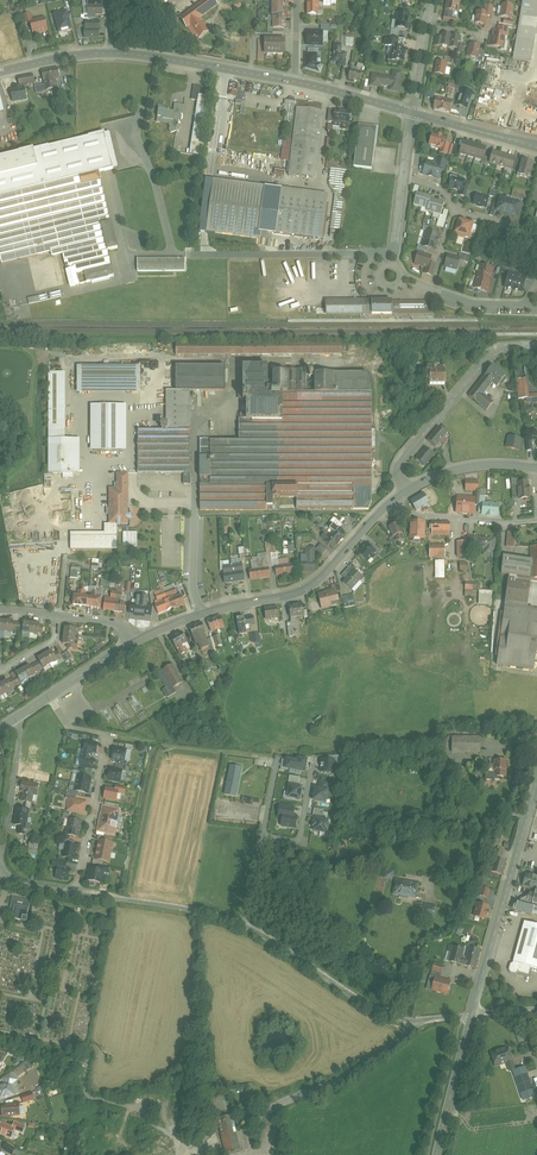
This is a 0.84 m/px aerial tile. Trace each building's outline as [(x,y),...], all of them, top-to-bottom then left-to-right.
[(191,10),(199,20),(201,18),(200,17),(217,4),(214,0),(205,0),(191,10)] [(445,10),(445,16),(452,17),(453,11),(458,12),(460,0),(447,0),(445,10)] [(513,61),(525,63),(536,0),(523,0),(513,61)] [(318,2),(307,2),(307,14),(320,14),(320,9),(318,9),(318,2)] [(493,6),(485,5),(484,13),(487,13),(486,16),(491,17),(493,6)] [(512,6),(503,5),(501,17),(510,18),(512,6)] [(102,15),(102,6),(88,7),(88,15),(102,15)] [(199,20),(191,10),(180,18),(187,28),(188,27),(195,37),(197,36),(199,39),(208,32),(199,20)] [(484,13),(477,11),(475,23),(485,25),(486,16),(487,13),(484,13)] [(67,12),(55,15),(57,25),(69,22),(67,12)] [(409,15),(398,13),(399,13),(397,23),(396,23),(396,27),(408,30),(409,24),(408,24),(409,15)] [(30,14),(24,16),(25,24),(30,22),(30,21),(32,21),(30,14)] [(32,21),(30,21),(30,22),(33,34),(47,31),(44,18),(32,21)] [(69,22),(57,25),(59,34),(71,31),(69,22)] [(100,22),(85,22),(86,30),(84,30),(100,29),(100,22)] [(100,29),(84,30),(85,38),(99,37),(99,30),(100,30),(100,29)] [(398,30),(391,29),(390,36),(397,37),(398,30)] [(323,33),(315,33),(315,32),(307,31),(307,45),(322,45),(323,33)] [(497,33),(494,32),(492,40),(490,39),(489,46),(503,48),(505,35),(505,34),(497,33)] [(451,35),(442,34),(441,37),(440,46),(441,46),(449,47),(451,36),(451,35)] [(397,37),(390,36),(388,47),(393,47),(397,48),(399,37),(397,37)] [(451,36),(449,47),(449,48),(458,49),(459,44),(460,37),(451,36)] [(285,39),(265,39),(264,53),(271,53),(271,54),(278,54),(278,53),(285,53),(285,39)] [(200,46),(189,41),(186,46),(197,51),(200,46)] [(340,45),(334,44),(333,61),(338,62),(338,65),(344,66),(345,54),(340,53),(340,45)] [(479,46),(470,44),(469,48),(468,49),(467,52),(468,53),(470,54),(470,57),(477,58),(478,58),(479,51),(479,46)] [(397,48),(393,47),(391,55),(389,55),(388,61),(396,62),(396,60),(403,61),(405,49),(397,48)] [(317,53),(305,53),(304,68),(320,72),(322,64),(317,62),(317,53)] [(444,62),(437,61),(435,73),(444,75),(445,71),(446,70),(446,68),(446,67),(446,63),(444,62)] [(57,68),(42,71),(44,84),(45,91),(46,90),(56,89),(54,79),(59,78),(57,68)] [(351,70),(348,79),(360,82),(362,73),(356,71),(351,70)] [(393,78),(373,75),(371,85),(380,87),(380,84),(391,86),(390,90),(398,91),(399,85),(401,73),(393,71),(393,76),(393,78)] [(33,75),(18,77),(19,86),(24,85),(34,83),(33,75)] [(44,84),(35,86),(36,94),(46,92),(46,90),(45,91),(44,84)] [(15,88),(15,90),(11,90),(13,101),(26,99),(24,85),(19,86),(19,88),(15,88)] [(198,101),(190,154),(201,156),(210,97),(209,97),(211,90),(201,89),(201,87),(195,86),(194,94),(193,94),(192,100),(198,101)] [(278,87),(273,92),(279,97),(284,92),(278,87)] [(472,93),(461,90),(456,105),(467,108),(472,93)] [(284,107),(283,109),(285,110),(282,139),(283,140),(281,160),(288,161),(287,176),(315,179),(323,111),(322,111),(322,105),(313,104),(313,102),(308,101),(308,103),(296,101),(293,97),(291,97),(287,100),(285,100),(284,104),(283,104),(282,105),(282,106),(282,107),(283,107),(284,107)] [(452,102),(436,99),(434,110),(450,112),(452,102)] [(170,111),(166,110),(167,107),(159,106),(157,114),(158,114),(157,122),(169,124),(171,128),(169,129),(171,133),(177,131),(179,121),(180,121),(181,114),(183,114),(185,105),(175,104),(174,112),(170,112),(170,111)] [(351,113),(335,111),(329,110),(327,121),(333,122),(334,122),(333,127),(341,128),(341,130),(348,131),(349,124),(351,113)] [(377,128),(374,146),(376,146),(379,126),(359,124),(358,126),(377,128)] [(377,128),(358,126),(354,167),(372,170),(374,146),(377,128)] [(0,158),(0,257),(1,263),(62,249),(71,287),(109,278),(109,277),(114,276),(108,251),(117,249),(100,180),(101,180),(99,172),(113,168),(104,133),(0,158)] [(437,135),(437,136),(432,134),(429,145),(431,146),(431,147),(435,148),(435,147),(442,149),(444,143),(445,138),(441,137),(441,136),(437,135)] [(486,148),(463,142),(461,147),(459,154),(460,154),(482,160),(482,161),(483,157),(486,148)] [(450,145),(444,143),(442,149),(441,153),(447,155),(450,145)] [(461,147),(454,145),(451,155),(459,157),(460,154),(459,154),(461,147)] [(500,154),(492,152),(489,164),(497,166),(500,154)] [(508,156),(500,154),(497,166),(504,168),(508,156)] [(515,159),(508,156),(504,168),(512,170),(515,159)] [(436,164),(427,161),(426,164),(422,163),(421,166),(421,165),(420,169),(420,170),(421,172),(423,173),(423,174),(439,179),(441,170),(444,161),(437,159),(436,164)] [(329,228),(341,230),(347,170),(344,170),(345,163),(340,162),(328,161),(327,168),(335,169),(329,228)] [(526,162),(522,161),(518,174),(520,174),(520,176),(527,178),(528,176),(530,177),(533,164),(529,163),(526,162)] [(328,194),(205,178),(198,231),(261,239),(261,233),(322,240),(328,194)] [(457,180),(452,179),(449,188),(460,191),(461,191),(462,185),(464,180),(457,178),(457,180)] [(469,187),(462,185),(461,191),(460,191),(459,195),(466,197),(469,187)] [(431,197),(417,193),(416,195),(413,205),(427,209),(426,211),(441,215),(444,203),(430,199),(431,197)] [(489,198),(476,194),(473,204),(477,205),(477,206),(482,207),(482,206),(486,208),(489,198)] [(506,199),(500,197),(496,211),(500,212),(500,213),(506,215),(511,198),(507,196),(506,199)] [(515,199),(511,198),(506,215),(512,217),(513,216),(517,217),(521,203),(514,201),(515,199)] [(442,218),(439,217),(437,227),(443,228),(446,219),(442,218)] [(458,219),(453,235),(458,237),(458,238),(464,240),(464,238),(469,239),(473,224),(458,219)] [(433,233),(427,231),(424,239),(437,242),(439,234),(433,233)] [(347,243),(367,243),(367,233),(347,233),(347,243)] [(437,242),(424,239),(422,246),(422,247),(428,248),(435,250),(437,242)] [(431,257),(418,253),(415,264),(426,267),(428,268),(429,263),(431,257)] [(470,256),(460,254),(458,258),(460,259),(459,261),(468,263),(470,256)] [(458,258),(448,255),(444,267),(457,270),(459,261),(460,259),(458,258)] [(185,258),(137,259),(137,271),(160,271),(160,273),(166,273),(166,271),(185,271),(185,258)] [(436,265),(429,263),(428,268),(426,267),(424,273),(433,276),(436,265)] [(493,269),(481,265),(479,273),(489,276),(490,277),(491,273),(492,273),(493,269)] [(513,273),(509,272),(508,275),(505,287),(508,288),(508,289),(511,291),(512,289),(513,290),(518,275),(513,273)] [(534,275),(523,272),(522,276),(526,277),(525,279),(532,281),(534,275)] [(518,275),(513,290),(515,290),(514,291),(518,292),(518,291),(522,292),(525,279),(526,277),(522,276),(518,275)] [(488,280),(478,277),(479,277),(478,277),(474,288),(482,291),(487,293),(488,287),(487,287),(489,281),(488,281),(488,280)] [(40,295),(41,300),(62,296),(61,291),(40,295)] [(30,304),(41,302),(40,296),(28,298),(30,304)] [(372,300),(326,300),(326,316),(372,315),(372,301),(372,300)] [(305,301),(285,306),(286,310),(306,305),(305,301)] [(392,301),(372,301),(372,315),(392,314),(392,301)] [(341,343),(305,343),(305,355),(342,354),(341,343)] [(524,364),(514,365),(516,379),(526,378),(524,364)] [(176,391),(166,391),(166,425),(160,425),(160,429),(138,429),(138,472),(184,472),(184,485),(190,485),(190,429),(190,391),(225,391),(225,366),(211,367),(211,365),(202,365),(202,367),(176,366),(176,391)] [(140,366),(77,366),(77,390),(140,390),(140,366)] [(372,374),(333,373),(333,393),(273,393),(273,382),(267,382),(267,366),(243,366),(243,394),(243,400),(246,400),(246,414),(241,414),(241,419),(239,419),(239,439),(235,439),(235,511),(264,511),(264,510),(273,510),(273,498),(297,498),(297,509),(297,510),(298,510),(366,511),(366,510),(368,510),(372,501),(372,494),(375,494),(382,479),(382,461),(372,461),(371,449),(375,449),(375,431),(372,431),(372,374)] [(505,376),(492,366),(484,376),(492,382),(497,386),(505,376)] [(445,367),(427,367),(427,380),(430,380),(430,385),(445,385),(445,367)] [(306,370),(287,370),(287,369),(279,369),(279,373),(273,373),(273,382),(273,393),(333,393),(333,373),(315,373),(315,376),(306,376),(306,370)] [(61,372),(49,373),(49,439),(61,439),(61,372)] [(484,376),(475,388),(482,394),(492,382),(484,376)] [(527,378),(526,378),(516,379),(517,393),(518,399),(536,398),(536,393),(529,394),(527,378)] [(482,394),(475,388),(468,396),(486,410),(492,402),(482,394)] [(125,406),(92,405),(91,450),(125,450),(125,406)] [(536,414),(536,413),(532,405),(524,409),(530,418),(536,414)] [(446,434),(448,432),(447,430),(446,428),(444,426),(442,424),(439,427),(446,434)] [(438,427),(427,440),(435,447),(446,434),(439,427),(438,427)] [(521,440),(508,437),(506,448),(519,450),(521,440)] [(61,439),(49,439),(49,473),(74,473),(74,439),(61,439)] [(235,439),(211,439),(210,439),(200,439),(200,485),(200,510),(205,510),(205,511),(235,511),(235,439)] [(425,448),(416,459),(425,466),(434,455),(425,448)] [(128,473),(117,473),(117,488),(109,488),(109,511),(107,511),(107,514),(109,514),(109,524),(109,525),(117,525),(117,526),(121,526),(121,525),(128,525),(128,473)] [(478,482),(465,481),(465,491),(475,491),(478,491),(478,490),(478,482)] [(528,482),(517,483),(519,499),(530,498),(528,482)] [(424,493),(410,501),(416,511),(429,503),(424,493)] [(467,499),(457,498),(456,513),(473,514),(474,505),(475,498),(467,498),(467,499)] [(492,504),(489,503),(488,504),(484,504),(483,504),(483,513),(483,515),(487,515),(487,516),(492,517),(493,515),(497,516),(498,505),(493,505),(492,504)] [(425,523),(410,522),(410,538),(424,539),(425,523)] [(449,522),(432,522),(432,524),(430,523),(430,529),(432,529),(432,535),(442,535),(450,535),(450,532),(449,532),(449,522)] [(398,523),(389,527),(393,536),(395,535),(398,541),(402,539),(400,534),(402,533),(398,523)] [(105,536),(93,536),(93,550),(117,550),(117,526),(117,525),(109,525),(109,524),(104,524),(105,536)] [(333,524),(327,531),(331,534),(337,528),(333,524)] [(346,536),(337,527),(337,528),(331,534),(340,543),(343,540),(342,539),(345,536),(346,536)] [(391,538),(380,528),(371,538),(379,545),(383,540),(386,543),(391,538)] [(319,535),(313,530),(310,534),(316,539),(319,535)] [(327,531),(321,538),(325,541),(324,541),(334,550),(337,546),(340,543),(331,534),(327,531)] [(516,533),(508,532),(506,547),(514,548),(516,533)] [(71,550),(93,550),(93,536),(71,536),(71,550)] [(495,540),(478,538),(477,548),(488,549),(487,555),(493,556),(495,540)] [(368,542),(359,552),(369,560),(378,550),(368,542)] [(468,542),(457,542),(457,557),(468,557),(468,548),(468,542)] [(327,550),(320,544),(316,548),(324,554),(327,550)] [(444,545),(430,545),(430,557),(444,557),(444,545)] [(411,551),(414,555),(419,552),(415,547),(411,551)] [(503,557),(501,574),(509,575),(497,665),(533,670),(536,643),(536,610),(527,609),(531,579),(536,580),(536,548),(530,547),(530,561),(503,557)] [(314,548),(306,548),(306,555),(301,555),(301,572),(315,572),(315,562),(314,562),(314,553),(314,548)] [(267,559),(258,560),(259,570),(260,578),(270,577),(268,568),(269,568),(267,559)] [(445,561),(435,561),(435,578),(445,578),(445,561)] [(242,564),(232,565),(234,582),(244,580),(242,564)] [(357,569),(352,564),(343,574),(347,578),(343,583),(350,590),(362,577),(355,571),(357,569)] [(232,565),(223,567),(225,583),(234,582),(232,565)] [(288,565),(284,566),(285,574),(295,573),(293,565),(288,565)] [(277,567),(275,567),(276,575),(285,574),(284,566),(277,567)] [(80,568),(72,568),(71,577),(77,578),(78,573),(79,573),(80,568)] [(254,570),(249,571),(251,579),(260,578),(259,570),(254,570)] [(481,584),(465,583),(465,590),(480,591),(481,584)] [(339,584),(331,585),(332,590),(336,590),(337,592),(341,591),(339,584)] [(174,588),(165,592),(167,597),(176,593),(174,588)] [(77,595),(74,595),(73,605),(80,606),(82,591),(78,590),(77,595)] [(332,590),(325,592),(326,593),(319,595),(322,608),(331,606),(330,603),(339,601),(337,592),(336,590),(332,590)] [(86,592),(82,591),(80,606),(83,606),(87,606),(88,597),(85,596),(86,592)] [(492,592),(480,591),(479,605),(491,606),(492,592)] [(95,593),(91,592),(91,597),(88,597),(87,606),(90,607),(94,608),(95,593)] [(111,598),(105,597),(105,600),(104,610),(114,611),(115,602),(116,599),(117,592),(111,592),(111,598)] [(165,592),(158,594),(157,592),(154,593),(155,595),(157,601),(167,597),(165,592)] [(100,593),(95,593),(94,608),(102,609),(103,599),(99,598),(100,593)] [(137,595),(136,604),(130,603),(129,613),(138,614),(138,616),(144,617),(144,615),(151,615),(152,606),(146,605),(148,596),(145,596),(137,595)] [(181,595),(168,600),(172,609),(185,604),(181,595)] [(353,595),(342,597),(344,608),(355,606),(353,595)] [(168,600),(155,605),(158,614),(172,609),(168,600)] [(126,603),(115,602),(114,611),(125,612),(126,603)] [(303,604),(289,605),(291,621),(298,620),(297,617),(304,616),(303,604)] [(278,606),(266,608),(267,618),(279,617),(278,606)] [(220,616),(207,621),(211,632),(224,627),(220,616)] [(245,617),(237,619),(239,626),(238,626),(240,635),(247,634),(245,627),(255,625),(253,617),(245,619),(245,617)] [(298,620),(291,621),(291,622),(293,636),(300,635),(299,620),(298,620)] [(12,621),(5,621),(4,631),(8,631),(12,631),(12,632),(12,629),(12,622),(13,621),(12,621)] [(32,623),(24,622),(23,630),(22,633),(23,633),(23,632),(26,632),(26,633),(30,633),(32,623)] [(39,624),(32,623),(30,633),(34,634),(34,633),(38,634),(38,635),(38,632),(39,625),(39,624)] [(202,623),(189,627),(193,637),(194,637),(197,645),(199,644),(201,650),(208,647),(209,647),(206,640),(204,633),(205,633),(202,623)] [(181,632),(170,638),(176,648),(179,652),(183,650),(181,645),(187,642),(181,632)] [(259,633),(251,634),(251,642),(255,644),(261,643),(259,633)] [(219,635),(213,637),(213,638),(217,647),(223,645),(219,635)] [(78,640),(64,638),(63,644),(63,643),(63,644),(69,645),(68,649),(77,650),(78,640)] [(101,642),(96,646),(100,652),(106,647),(101,642)] [(53,654),(52,651),(51,651),(45,655),(50,664),(53,662),(56,660),(57,661),(57,660),(53,654)] [(58,651),(53,654),(57,660),(62,657),(58,651)] [(45,655),(38,658),(40,661),(43,668),(43,667),(46,665),(46,666),(50,664),(45,655)] [(40,661),(34,665),(37,671),(43,668),(40,661)] [(166,668),(163,670),(158,673),(165,685),(166,688),(163,690),(168,698),(177,693),(174,687),(182,682),(172,665),(166,668)] [(29,667),(23,670),(28,679),(31,677),(34,675),(34,676),(35,675),(30,667),(30,666),(29,666),(29,667)] [(23,670),(16,674),(16,673),(15,674),(17,676),(21,683),(22,683),(21,682),(24,680),(24,681),(28,679),(23,670)] [(17,676),(12,679),(15,686),(21,683),(17,676)] [(7,681),(1,685),(6,694),(9,692),(9,691),(12,690),(13,690),(8,682),(7,681)] [(480,737),(453,737),(452,752),(479,752),(480,737)] [(98,744),(85,741),(84,750),(92,752),(96,752),(98,744)] [(33,761),(40,762),(42,751),(36,750),(37,745),(32,744),(31,749),(27,749),(22,773),(30,774),(33,761)] [(120,748),(119,748),(114,748),(112,758),(117,759),(124,761),(127,761),(128,761),(131,751),(124,750),(123,748),(120,748)] [(90,759),(82,757),(82,758),(80,766),(86,767),(93,769),(95,760),(90,759)] [(307,760),(298,758),(297,761),(287,759),(285,767),(305,771),(307,760)] [(327,760),(322,759),(322,763),(321,763),(321,767),(322,767),(321,771),(333,773),(334,763),(335,760),(327,760)] [(506,760),(494,760),(494,772),(485,772),(485,779),(495,780),(495,779),(500,779),(500,776),(506,776),(506,760)] [(242,768),(230,765),(224,795),(236,797),(242,768)] [(115,769),(110,768),(108,779),(112,780),(113,781),(116,782),(118,781),(120,781),(122,771),(115,769)] [(49,782),(50,776),(35,772),(34,779),(49,782)] [(82,776),(78,775),(76,783),(90,786),(89,785),(91,778),(82,776)] [(289,784),(298,786),(300,777),(290,776),(288,785),(289,785),(289,784)] [(319,781),(317,788),(327,790),(329,783),(319,781)] [(38,785),(22,782),(21,788),(24,789),(23,793),(23,797),(22,797),(21,800),(22,801),(26,802),(32,803),(32,802),(33,794),(37,795),(38,785)] [(90,786),(76,783),(75,790),(74,791),(79,792),(88,794),(88,793),(89,786),(90,786)] [(298,786),(289,784),(289,785),(287,798),(300,800),(303,786),(298,786)] [(115,789),(106,787),(104,798),(116,800),(118,792),(118,790),(115,789)] [(317,788),(315,788),(313,800),(325,802),(327,790),(317,788)] [(76,800),(70,798),(70,799),(67,811),(84,814),(86,802),(76,800)] [(105,806),(102,806),(101,814),(118,818),(120,809),(116,808),(105,806)] [(297,816),(287,814),(289,807),(280,806),(278,816),(283,817),(281,825),(295,828),(297,816)] [(25,809),(17,808),(14,825),(19,825),(18,834),(26,835),(29,835),(30,824),(27,823),(29,810),(25,809)] [(313,817),(315,818),(322,819),(324,810),(314,808),(313,817)] [(118,818),(101,814),(97,831),(115,835),(118,818)] [(322,819),(315,818),(315,822),(314,822),(313,826),(314,826),(313,831),(326,833),(326,829),(328,829),(328,824),(327,824),(328,820),(322,819)] [(73,820),(69,819),(65,819),(63,826),(67,827),(81,829),(82,822),(73,820)] [(81,829),(67,827),(66,835),(79,837),(81,830),(81,829)] [(108,842),(100,840),(99,841),(98,847),(97,849),(110,852),(111,847),(112,843),(108,842)] [(73,845),(66,844),(65,850),(63,851),(63,855),(63,856),(63,857),(74,859),(75,855),(76,851),(76,846),(73,845)] [(110,852),(97,849),(97,852),(96,859),(104,861),(108,861),(109,857),(109,858),(110,852)] [(496,851),(495,859),(494,859),(491,867),(492,868),(492,872),(503,874),(506,861),(500,860),(502,852),(496,851)] [(67,862),(54,859),(52,866),(58,867),(65,869),(67,862)] [(103,865),(99,864),(98,870),(104,872),(108,873),(109,867),(103,865)] [(65,869),(58,867),(56,878),(58,878),(59,880),(62,881),(64,880),(68,880),(70,870),(65,869)] [(98,870),(93,869),(92,874),(89,873),(87,880),(102,883),(104,872),(98,870)] [(526,874),(523,885),(536,889),(536,886),(536,877),(526,874)] [(407,882),(396,880),(393,894),(400,895),(400,893),(409,895),(409,896),(416,898),(418,884),(414,883),(413,883),(413,882),(408,882),(407,882)] [(536,889),(535,894),(528,898),(521,902),(520,905),(531,908),(532,904),(536,906),(536,886),(536,889)] [(489,889),(482,887),(480,895),(487,897),(489,889)] [(30,901),(12,897),(9,911),(13,911),(12,915),(16,916),(15,919),(22,921),(22,922),(27,923),(28,918),(27,917),(30,901)] [(488,906),(477,903),(474,916),(485,919),(486,915),(487,916),(488,911),(487,910),(488,906)] [(531,908),(520,905),(517,904),(515,911),(532,916),(534,908),(531,908)] [(435,907),(425,905),(423,915),(434,916),(435,907)] [(524,921),(511,971),(529,976),(531,967),(536,969),(536,925),(524,921)] [(478,943),(470,941),(467,958),(466,958),(465,956),(462,955),(464,949),(450,946),(446,960),(476,968),(480,950),(476,949),(478,943)] [(444,966),(434,963),(432,971),(442,973),(444,966)] [(450,982),(434,977),(431,990),(447,994),(450,982)] [(507,1047),(491,1053),(495,1066),(508,1062),(510,1067),(514,1066),(507,1047)] [(525,1066),(513,1070),(522,1098),(534,1094),(525,1066)] [(3,1078),(7,1083),(7,1085),(0,1087),(0,1099),(14,1094),(11,1084),(17,1080),(11,1073),(3,1078)] [(32,1092),(22,1096),(24,1103),(34,1099),(32,1092)] [(222,1095),(212,1097),(216,1113),(225,1111),(222,1095)] [(19,1103),(9,1104),(9,1108),(2,1108),(3,1116),(20,1115),(19,1103)] [(232,1115),(218,1119),(225,1153),(240,1150),(232,1115)] [(25,1126),(15,1122),(13,1127),(14,1128),(14,1130),(22,1133),(25,1126)] [(2,1123),(0,1127),(0,1134),(11,1138),(14,1130),(14,1128),(13,1127),(2,1123)] [(7,1143),(3,1149),(11,1154),(12,1154),(16,1149),(7,1143)]
